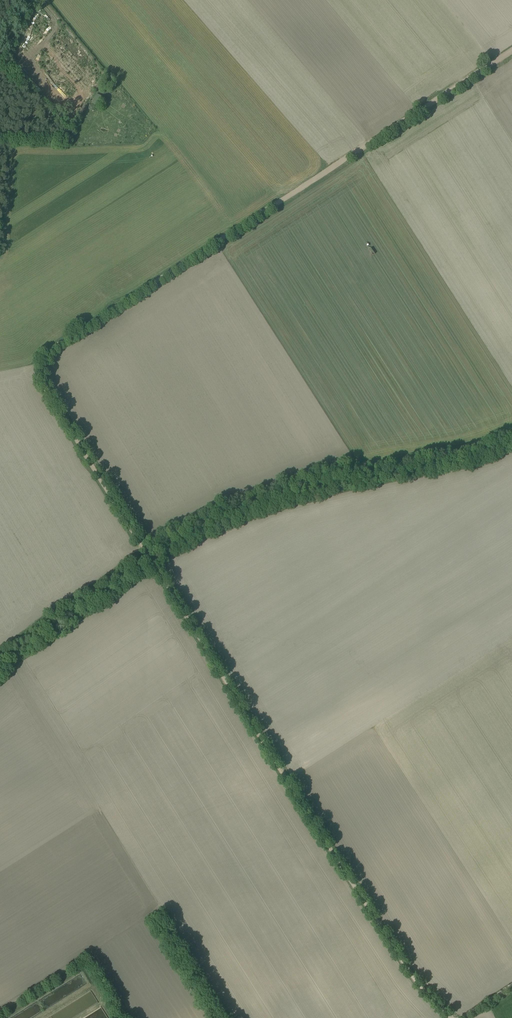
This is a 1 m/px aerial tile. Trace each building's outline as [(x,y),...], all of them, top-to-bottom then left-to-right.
[(91,990),(81,995),(87,1007),(97,1002),(91,990)]
